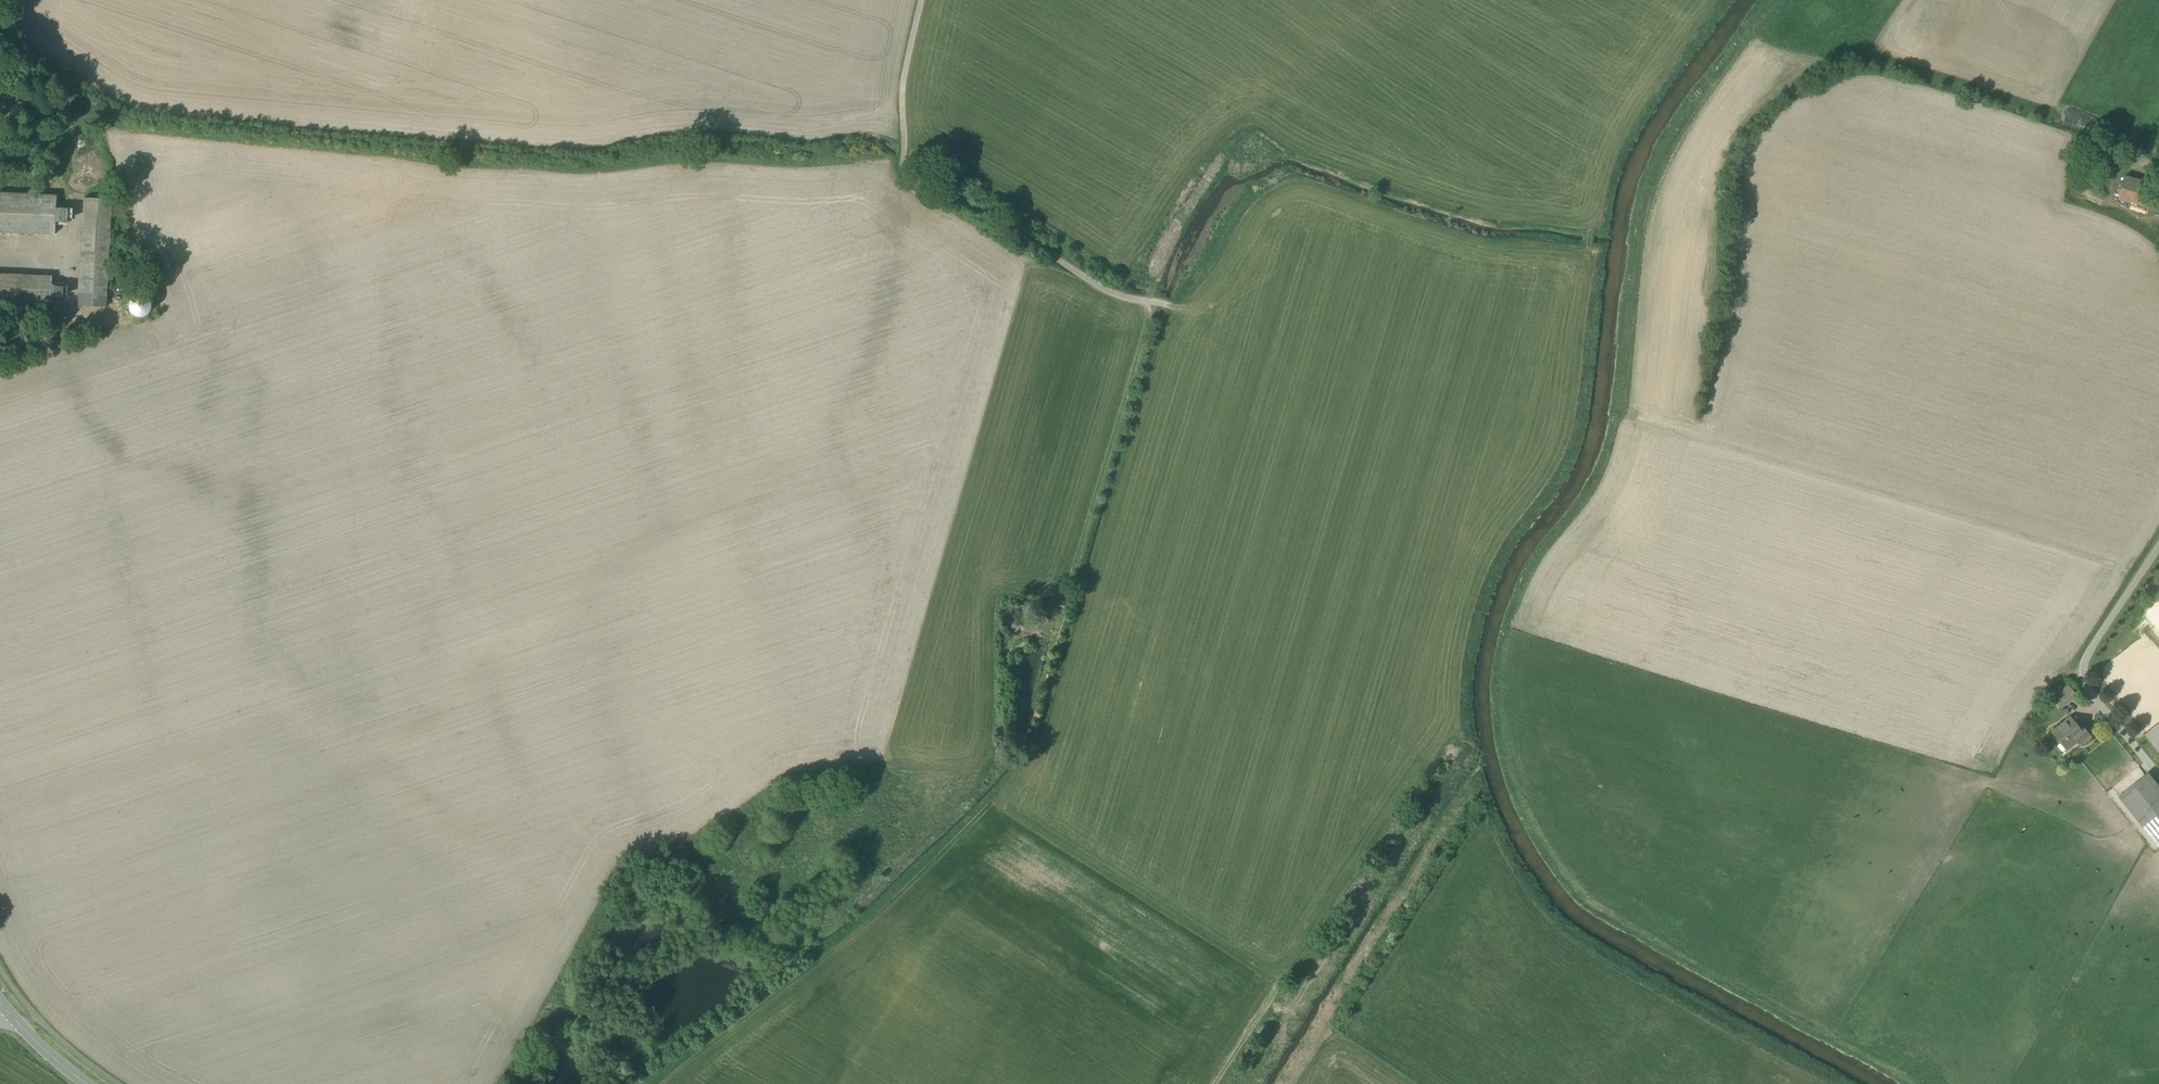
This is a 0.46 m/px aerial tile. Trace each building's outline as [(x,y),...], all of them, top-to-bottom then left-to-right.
[(84,150),(79,150),(74,152),(70,155),(66,160),(64,164),(63,170),(63,175),(64,180),(67,185),(71,189),(75,192),(80,194),(85,194),(91,193),(96,191),(100,188),(104,184),(106,179),(107,174),(107,169),(106,163),(103,159),(99,155),(95,152),(90,150),(84,150)] [(2152,198),(2121,189),(2118,199),(2149,208),(2152,198)] [(0,194),(0,232),(54,234),(56,197),(0,194)] [(112,199),(84,198),(79,305),(106,307),(112,199)] [(0,273),(0,302),(50,304),(52,276),(0,273)] [(2076,696),(2068,686),(2053,698),(2061,709),(2076,696)] [(2080,744),(2089,737),(2080,726),(2078,728),(2070,719),(2053,733),(2067,749),(2077,741),(2080,744)] [(2145,734),(2158,751),(2158,723),(2145,734)] [(2147,773),(2118,797),(2158,847),(2158,788),(2147,773)]
